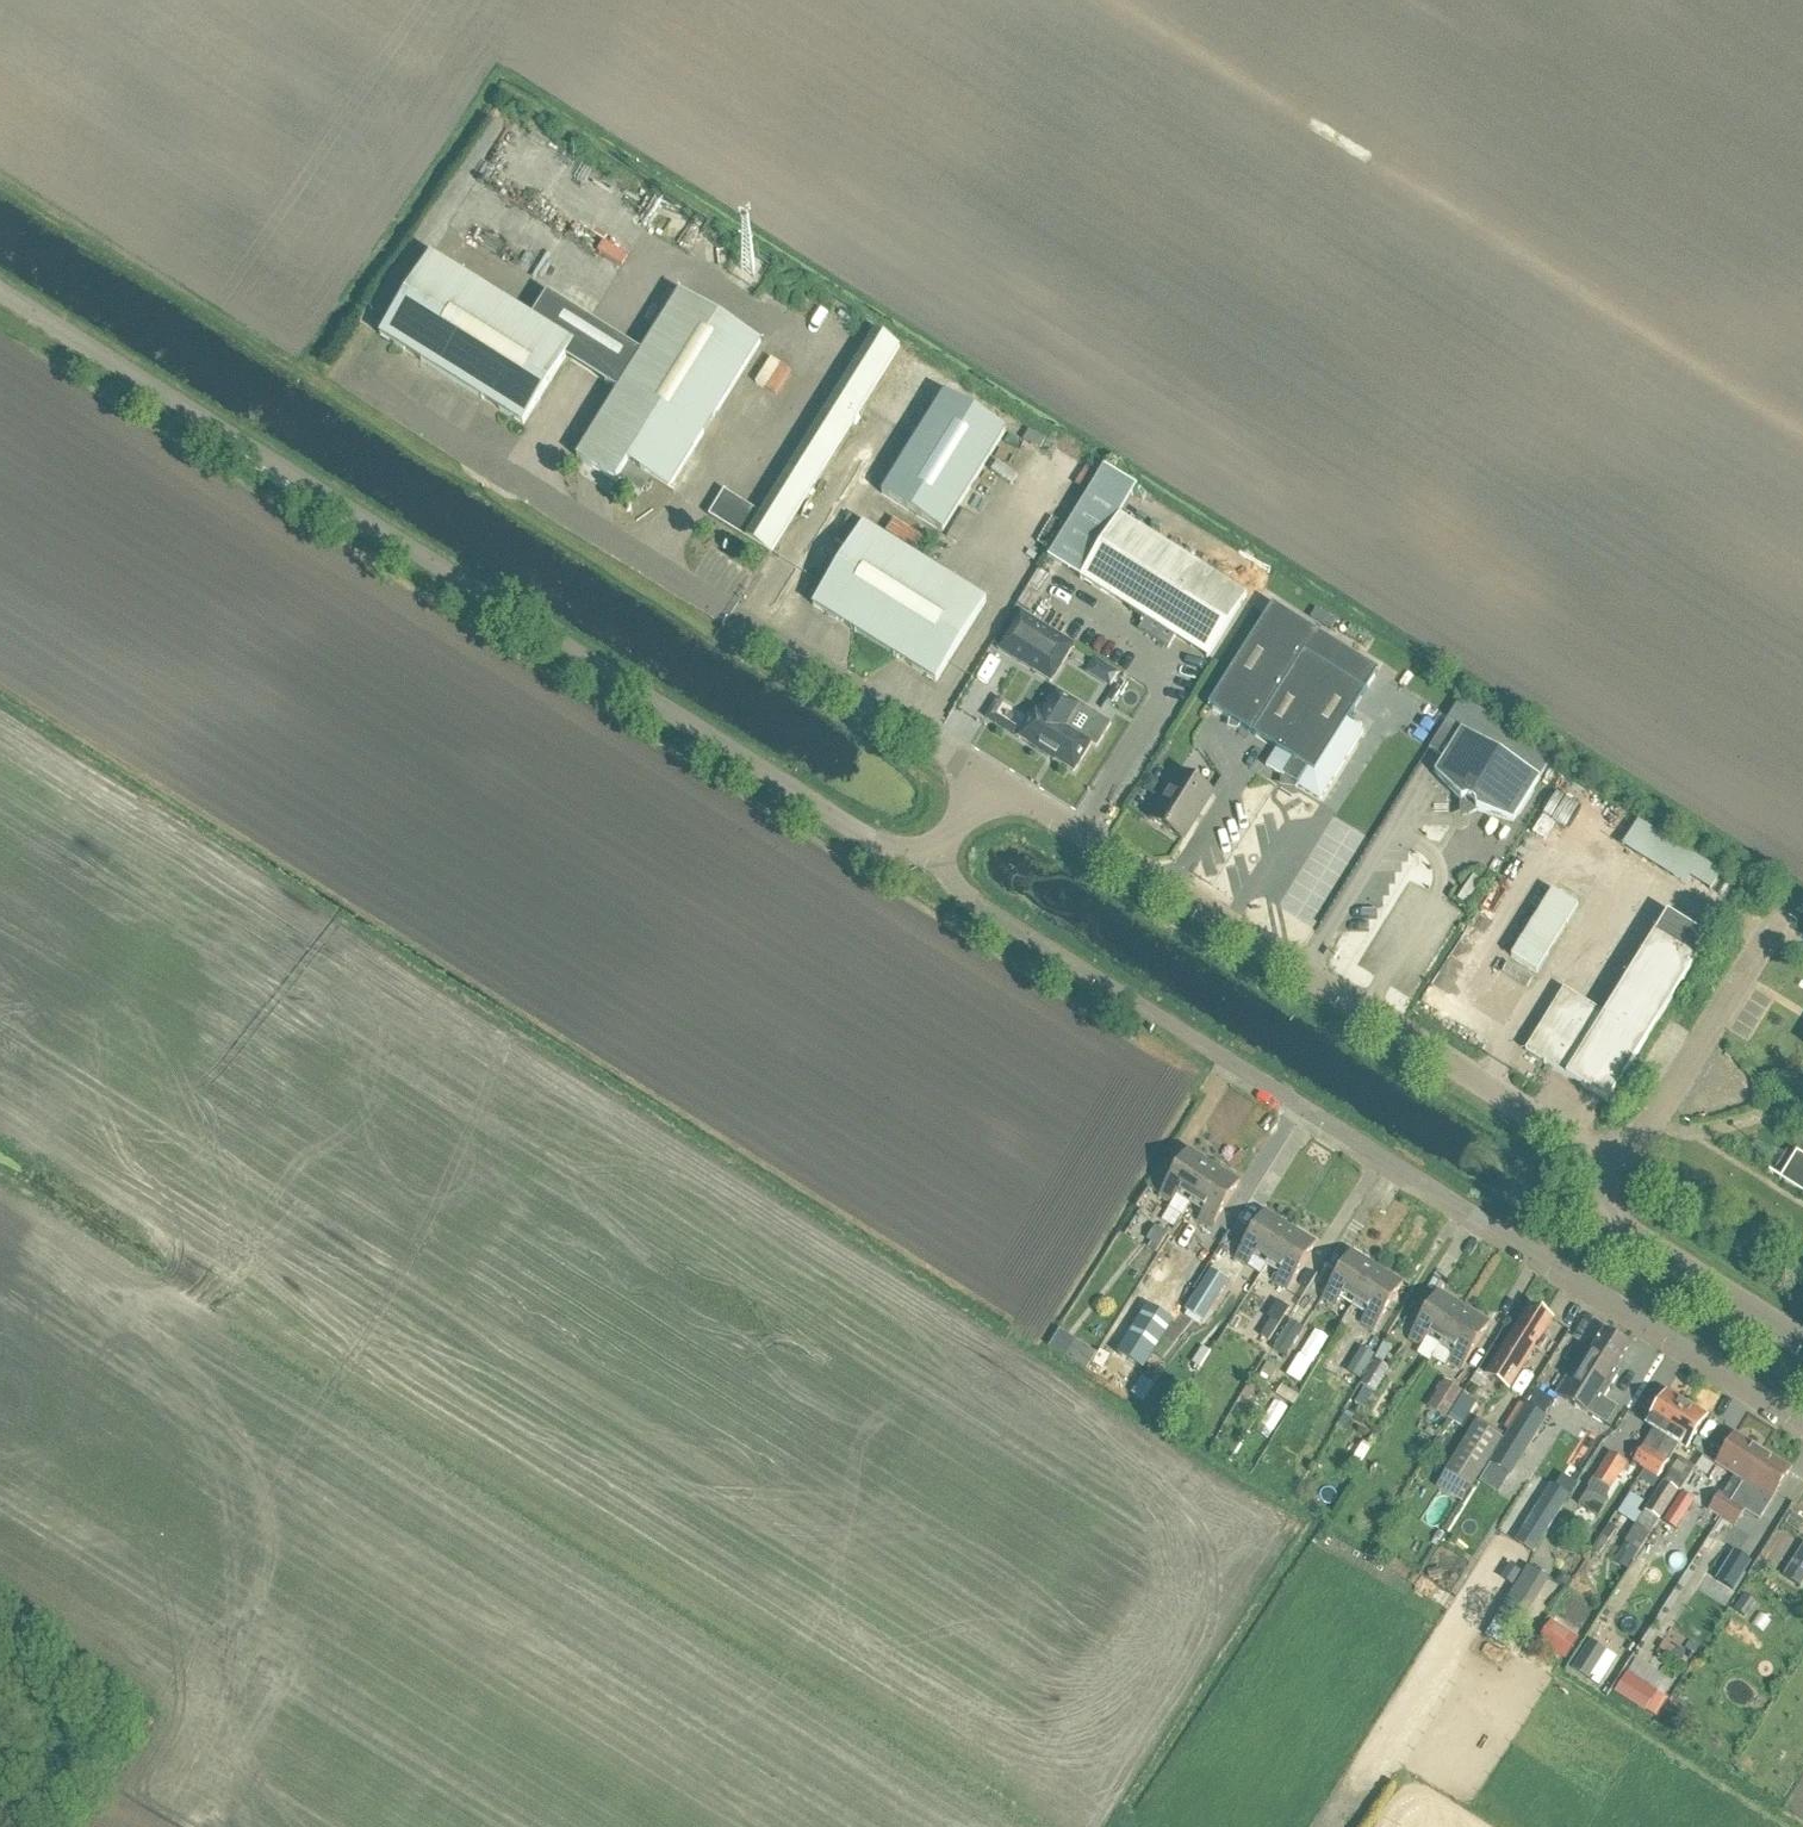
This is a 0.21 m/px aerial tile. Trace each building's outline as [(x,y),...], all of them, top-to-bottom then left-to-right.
[(572,344),(532,319),(429,254),(379,335),(522,425),(564,357),(572,344)] [(565,254),(558,265),(584,280),(591,269),(565,254)] [(547,295),(532,319),(572,344),(564,357),(617,391),(575,458),(615,483),(618,478),(641,492),(649,479),(672,494),(673,493),(667,489),(759,344),(678,293),(640,354),(547,295)] [(769,553),(898,348),(873,332),(759,514),(723,491),(707,516),(768,554),(769,553)] [(942,390),(879,494),(942,532),(1005,428),(942,390)] [(1037,453),(1042,444),(1026,434),(1020,443),(1037,453)] [(1102,468),(1045,559),(1078,579),(1144,620),(1137,631),(1167,649),(1174,638),(1206,658),(1245,596),(1120,519),(1123,513),(1138,490),(1102,468)] [(876,504),(867,519),(905,540),(914,525),(876,504)] [(934,682),(984,602),(861,525),(811,606),(934,682)] [(1318,801),(1361,733),(1344,722),(1376,672),(1270,606),(1205,707),(1274,750),(1263,767),(1318,801)] [(1020,613),(998,650),(1016,661),(1051,682),(1062,664),(1073,645),(1020,613)] [(990,680),(1015,689),(1024,666),(998,657),(990,680)] [(1099,751),(1113,727),(1052,690),(1039,712),(1033,709),(1016,738),(1072,772),(1089,745),(1099,751)] [(1511,822),(1538,779),(1445,721),(1427,750),(1441,759),(1432,773),(1458,801),(1458,811),(1466,815),(1474,811),(1511,822)] [(1180,841),(1210,793),(1177,773),(1148,820),(1180,841)] [(1675,906),(1685,883),(1598,843),(1586,869),(1653,899),(1654,897),(1675,906)] [(1537,975),(1578,910),(1552,894),(1512,959),(1537,975)] [(1606,1102),(1694,959),(1706,940),(1664,914),(1602,1014),(1562,989),(1523,1051),(1606,1102)] [(1192,1198),(1212,1166),(1186,1150),(1157,1196),(1171,1204),(1179,1190),(1192,1198)] [(1795,1151),(1778,1179),(1802,1194),(1802,1157),(1795,1151)] [(1212,1166),(1192,1198),(1204,1206),(1196,1219),(1210,1227),(1238,1182),(1212,1166)] [(1263,1212),(1234,1257),(1248,1266),(1260,1273),(1269,1259),(1289,1228),(1263,1212)] [(1163,1228),(1154,1242),(1162,1247),(1171,1233),(1163,1228)] [(1289,1228),(1269,1259),(1281,1267),(1273,1280),(1287,1288),(1315,1244),(1289,1228)] [(1356,1299),(1375,1268),(1349,1252),(1321,1297),(1335,1306),(1343,1292),(1356,1299)] [(1375,1268),(1356,1299),(1368,1307),(1360,1320),(1374,1328),(1401,1284),(1375,1268)] [(1207,1269),(1181,1311),(1200,1323),(1207,1312),(1226,1281),(1218,1276),(1207,1269)] [(1437,1292),(1408,1337),(1422,1346),(1431,1332),(1443,1339),(1463,1308),(1437,1292)] [(1139,1375),(1172,1323),(1145,1307),(1112,1359),(1139,1375)] [(1541,1332),(1550,1319),(1530,1307),(1520,1323),(1518,1322),(1485,1375),(1508,1390),(1526,1360),(1525,1359),(1532,1349),(1537,1352),(1547,1336),(1541,1332)] [(1443,1339),(1432,1358),(1444,1365),(1447,1360),(1461,1368),(1489,1324),(1463,1308),(1443,1339)] [(1271,1351),(1286,1359),(1302,1329),(1287,1320),(1271,1351)] [(1059,1329),(1047,1347),(1085,1371),(1096,1352),(1059,1329)] [(1583,1350),(1556,1395),(1558,1396),(1562,1399),(1590,1415),(1591,1416),(1605,1425),(1617,1406),(1603,1398),(1617,1373),(1612,1370),(1626,1346),(1602,1332),(1589,1354),(1583,1350)] [(1361,1349),(1355,1359),(1368,1367),(1374,1357),(1361,1349)] [(1375,1393),(1390,1369),(1377,1361),(1362,1385),(1375,1393)] [(1265,1365),(1259,1376),(1269,1383),(1276,1372),(1265,1365)] [(1140,1379),(1129,1396),(1142,1404),(1153,1388),(1140,1379)] [(1448,1418),(1464,1392),(1445,1380),(1428,1406),(1448,1418)] [(1297,1397),(1280,1388),(1274,1398),(1292,1407),(1297,1397)] [(1645,1469),(1686,1405),(1666,1392),(1646,1424),(1653,1429),(1632,1461),(1645,1469)] [(1686,1405),(1645,1469),(1646,1470),(1639,1480),(1651,1487),(1667,1461),(1667,1460),(1677,1444),(1685,1449),(1705,1417),(1686,1405)] [(1509,1433),(1489,1464),(1509,1478),(1546,1421),(1543,1419),(1526,1408),(1509,1433)] [(1472,1489),(1502,1441),(1475,1424),(1445,1472),(1472,1489)] [(1720,1519),(1762,1452),(1735,1435),(1716,1465),(1733,1476),(1721,1495),(1719,1493),(1708,1510),(1712,1512),(1709,1517),(1718,1522),(1720,1519)] [(1720,1519),(1733,1527),(1738,1517),(1744,1509),(1759,1518),(1770,1499),(1789,1469),(1762,1452),(1720,1519)] [(1608,1455),(1593,1480),(1609,1490),(1625,1466),(1608,1455)] [(1551,1483),(1514,1542),(1534,1555),(1571,1496),(1555,1485),(1551,1483)] [(1644,1513),(1659,1523),(1679,1492),(1664,1483),(1644,1513)] [(1695,1502),(1681,1493),(1662,1523),(1676,1532),(1695,1502)] [(1638,1554),(1659,1523),(1644,1513),(1624,1544),(1638,1554)] [(1608,1527),(1592,1552),(1598,1557),(1615,1531),(1608,1527)] [(1783,1578),(1799,1588),(1802,1582),(1802,1547),(1783,1578)] [(1733,1553),(1714,1584),(1731,1594),(1750,1564),(1733,1553)] [(1630,1587),(1638,1573),(1626,1565),(1617,1580),(1630,1587)] [(1496,1622),(1512,1632),(1545,1581),(1529,1571),(1496,1622)] [(1561,1575),(1555,1584),(1564,1590),(1570,1581),(1561,1575)] [(1742,1596),(1734,1609),(1745,1616),(1754,1603),(1742,1596)] [(1539,1646),(1565,1663),(1579,1642),(1552,1625),(1539,1646)] [(1664,1642),(1659,1650),(1671,1658),(1676,1650),(1664,1642)] [(1572,1670),(1598,1686),(1614,1660),(1589,1644),(1572,1670)] [(1653,1670),(1662,1655),(1645,1645),(1636,1660),(1653,1670)] [(1627,1675),(1615,1694),(1643,1712),(1656,1693),(1654,1692),(1627,1675)]
